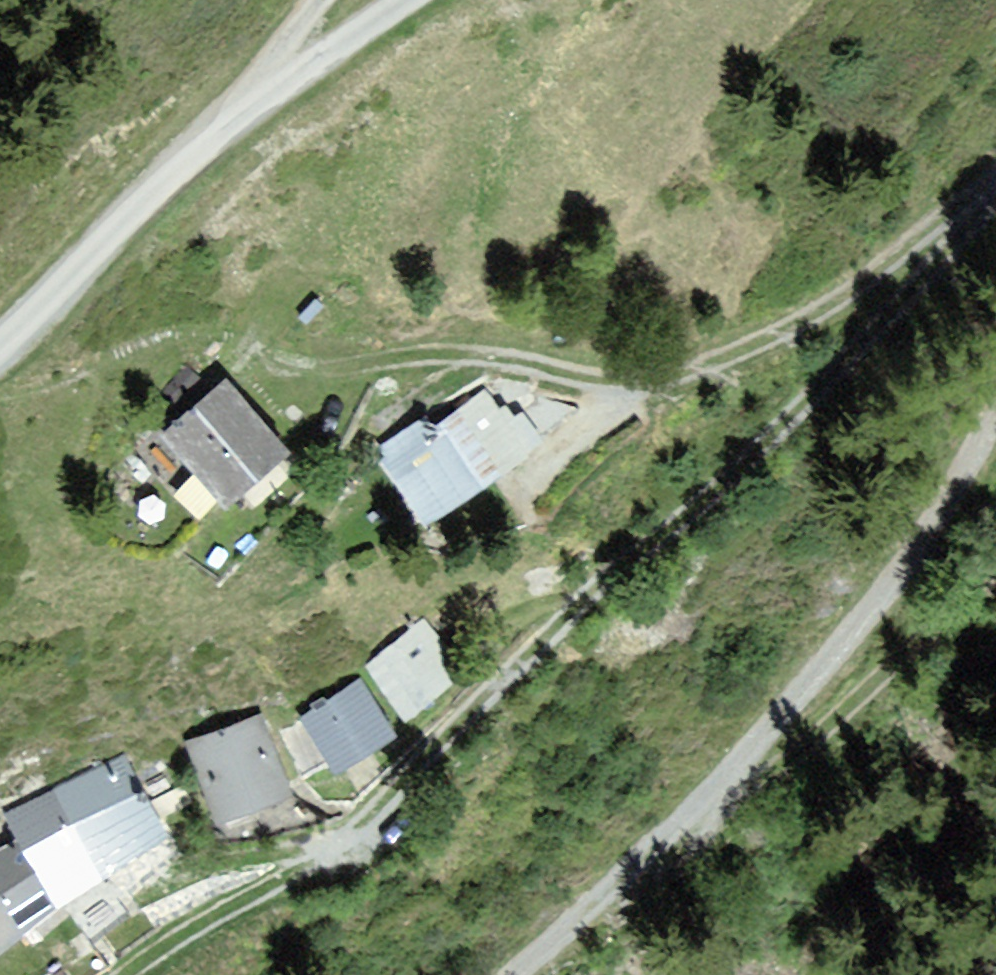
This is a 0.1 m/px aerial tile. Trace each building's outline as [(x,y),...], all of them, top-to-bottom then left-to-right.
[(220,376),(154,433),(231,519),(296,462),(220,376)] [(469,381),(371,451),(426,526),(543,441),(469,381)] [(422,615),(360,660),(410,728),(472,683),(422,615)] [(358,681),(303,718),(338,770),(393,733),(358,681)] [(259,710),(186,736),(217,822),(291,795),(259,710)] [(123,754),(53,789),(103,876),(164,834),(123,754)] [(2,813),(13,835),(56,905),(103,876),(53,789),(2,813)] [(0,842),(0,894),(24,935),(56,905),(13,835),(0,842)] [(24,935),(0,894),(0,953),(24,935)]
